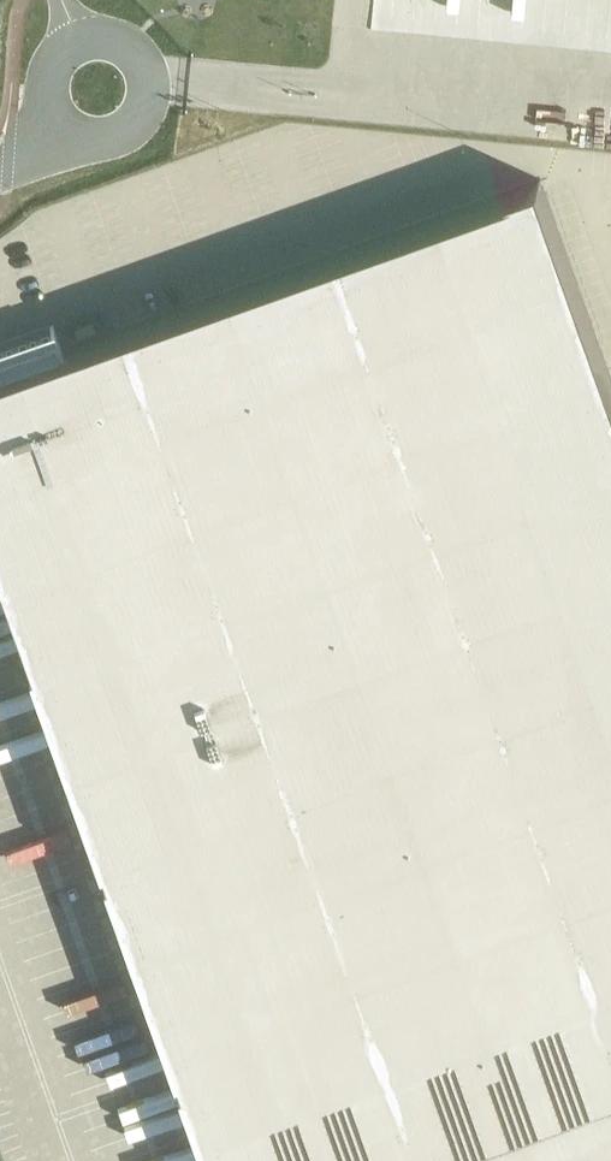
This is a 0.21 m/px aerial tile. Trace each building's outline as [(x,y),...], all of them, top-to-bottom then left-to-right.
[(0,343),(0,581),(207,1160),(610,1160),(610,374),(541,178),(62,347),(54,324),(0,343)]
